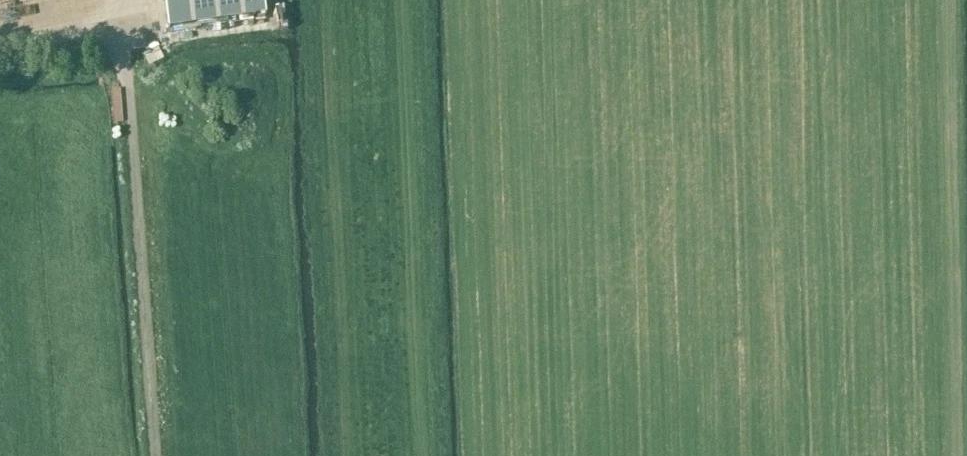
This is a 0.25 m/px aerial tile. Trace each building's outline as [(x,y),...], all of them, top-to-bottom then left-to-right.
[(264,0),(164,0),(168,29),(266,15),(264,0)]
